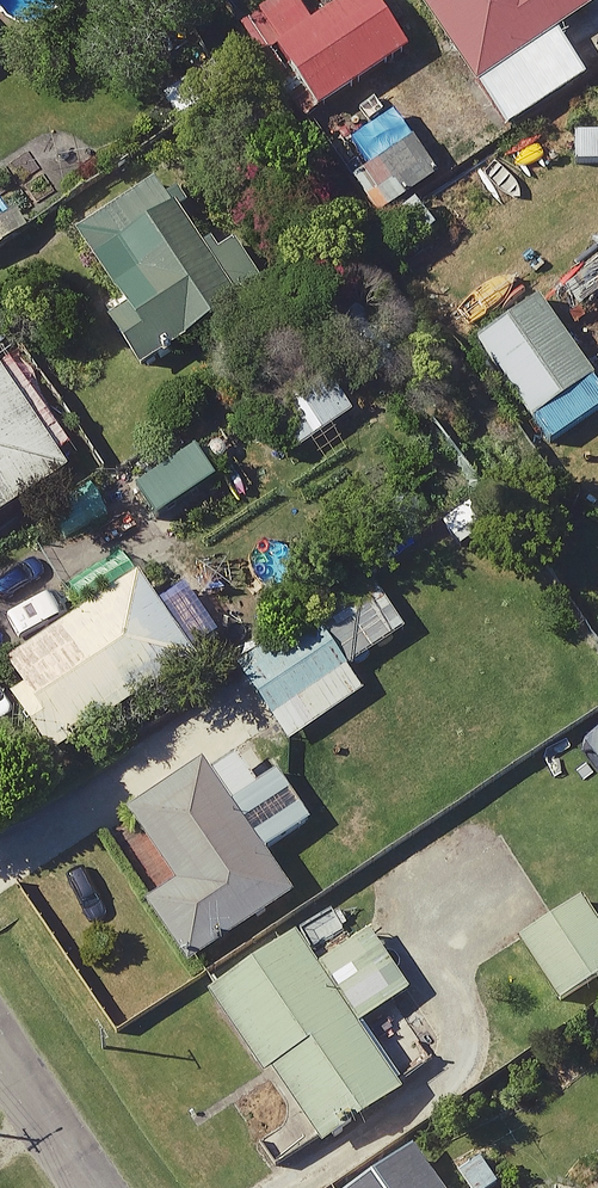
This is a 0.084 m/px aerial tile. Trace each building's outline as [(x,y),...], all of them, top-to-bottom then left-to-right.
[(405,38),(378,0),(313,0),(297,12),(289,0),(220,0),(211,7),(292,120),(405,38)] [(494,122),(573,70),(541,22),(574,0),(414,0),(494,122)] [(423,169),(398,132),(340,171),(390,246),(424,223),(398,186),(423,169)] [(222,300),(136,173),(64,221),(118,301),(98,315),(130,362),(222,300)] [(573,367),(524,292),(456,336),(505,411),(573,367)] [(341,404),(305,353),(238,401),(273,451),(341,404)] [(0,383),(0,496),(52,461),(0,383)] [(142,554),(0,646),(0,691),(37,747),(199,642),(142,554)] [(373,641),(341,586),(221,654),(253,710),(373,641)] [(298,814),(239,723),(116,802),(163,875),(133,895),(172,955),(278,887),(251,844),(298,814)] [(572,891),(507,930),(547,996),(597,965),(597,934),(572,891)] [(395,983),(355,922),(303,957),(279,922),(194,979),(300,1138),(419,1058),(387,1011),(356,1031),(346,1016),(395,983)] [(486,1182),(471,1158),(425,1187),(394,1140),(319,1187),(476,1187),(486,1182)]
